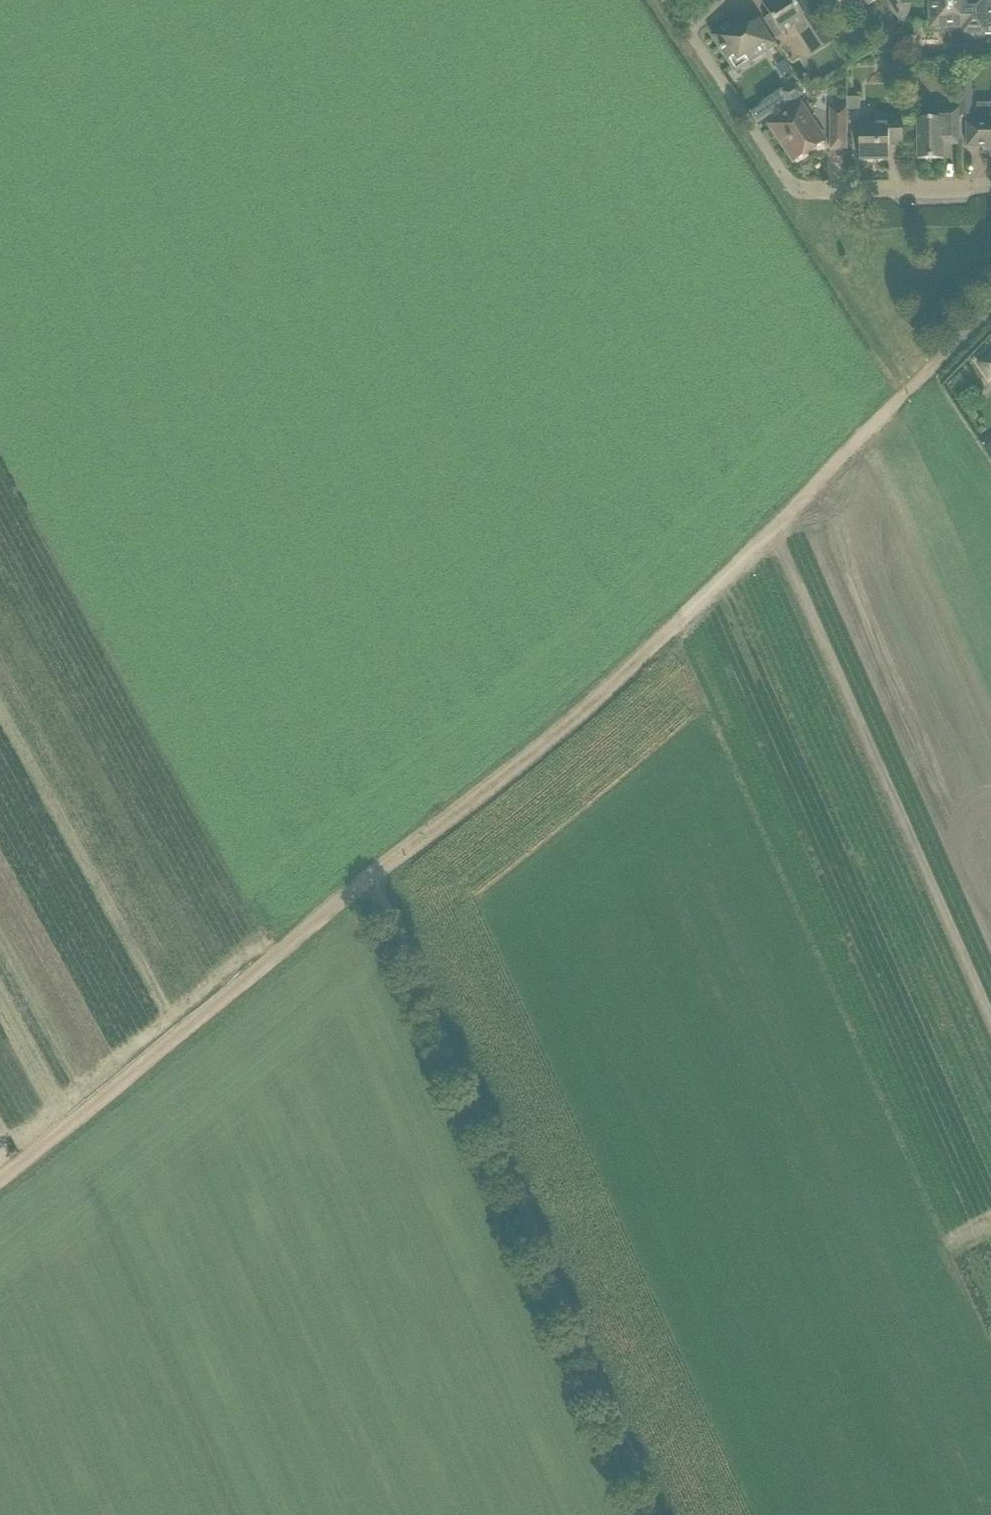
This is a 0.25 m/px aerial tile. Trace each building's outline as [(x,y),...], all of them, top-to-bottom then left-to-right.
[(813,55),(834,42),(808,0),(797,0),(794,1),(794,0),(769,0),(763,4),(781,34),(794,26),(803,40),(813,55)] [(828,10),(844,1),(845,4),(853,0),(822,0),(828,10)] [(903,27),(911,5),(908,0),(885,0),(903,27)] [(929,5),(930,25),(930,28),(970,28),(970,34),(981,34),(981,35),(990,35),(990,0),(929,0),(929,5)] [(776,45),(759,20),(749,27),(743,17),(712,36),(732,66),(756,51),(759,56),(776,45)] [(780,93),(788,105),(803,95),(795,82),(780,93)] [(970,86),(958,86),(958,116),(970,116),(970,86)] [(771,125),(795,162),(825,142),(814,125),(801,105),(787,114),(771,125)] [(830,109),(831,129),(831,149),(846,149),(846,129),(845,109),(830,109)] [(958,144),(958,124),(957,109),(933,110),(933,119),(917,120),(918,140),(918,160),(943,160),(943,145),(956,144),(958,144)] [(859,121),(859,141),(859,161),(889,161),(889,145),(891,142),(903,142),(902,126),(902,116),(875,117),(875,121),(859,121)] [(967,123),(967,127),(967,147),(990,147),(990,123),(967,123)] [(979,364),(989,378),(990,377),(990,356),(979,364)]
